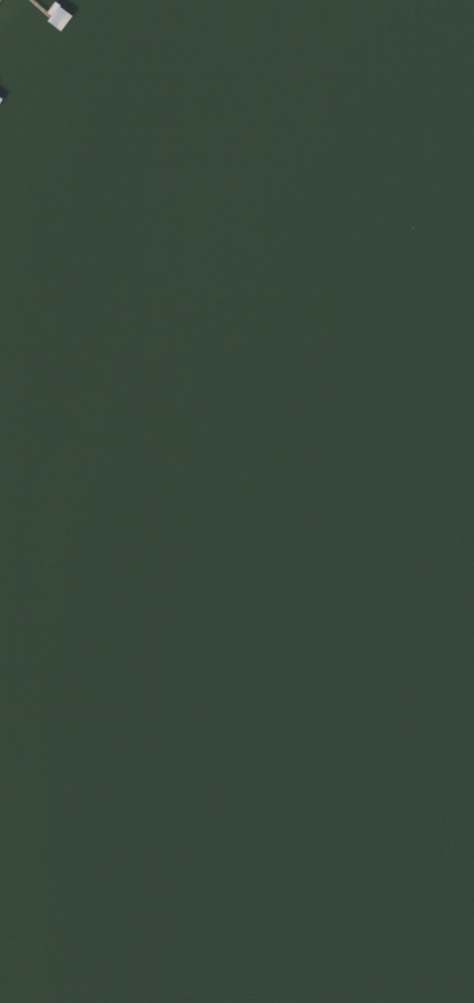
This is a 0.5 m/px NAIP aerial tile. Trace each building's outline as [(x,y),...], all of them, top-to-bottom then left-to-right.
[(68,15),(59,31),(45,22),(54,7),(68,15)]
